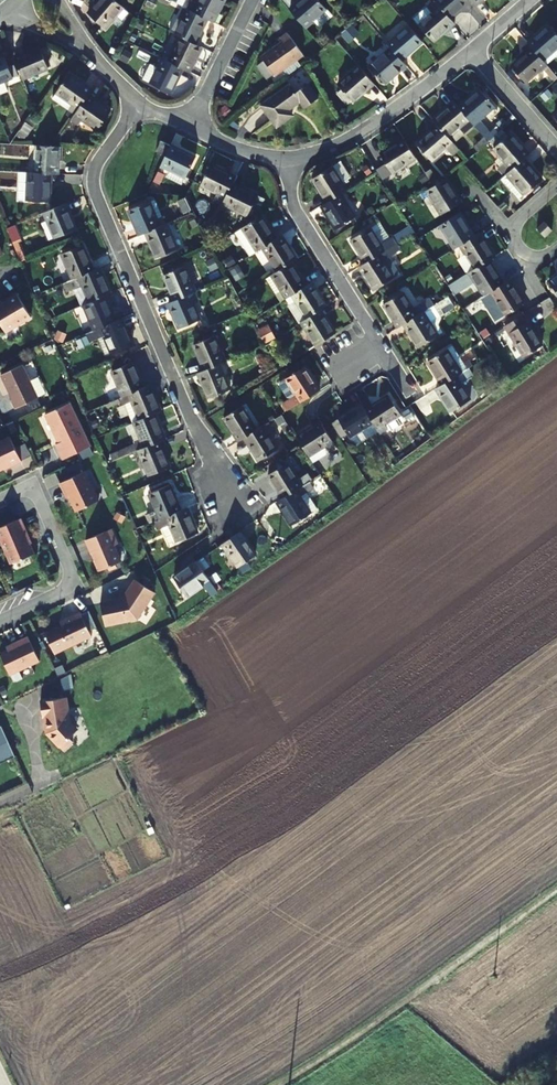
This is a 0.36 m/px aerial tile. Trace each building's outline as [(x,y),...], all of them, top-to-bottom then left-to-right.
[(115,0),(99,0),(88,13),(105,29),(123,7),(115,0)] [(187,9),(208,19),(214,22),(225,0),(187,0),(183,7),(187,9)] [(319,0),(300,0),(289,10),(304,27),(326,9),(319,0)] [(435,0),(434,0),(427,6),(426,5),(413,17),(434,42),(455,23),(450,18),(435,0)] [(435,0),(450,18),(471,0),(435,0)] [(208,19),(187,9),(175,34),(181,37),(195,44),(208,19)] [(391,48),(401,60),(423,42),(408,25),(386,43),(391,48)] [(528,43),(542,60),(556,47),(556,35),(548,25),(527,42),(528,43)] [(302,54),(289,33),(281,38),(283,42),(261,57),(274,75),(281,69),(286,77),(300,67),(295,60),(302,54)] [(195,44),(181,37),(169,62),(183,69),(189,72),(202,47),(195,44)] [(542,60),(528,43),(522,48),(526,53),(511,66),(526,84),(547,66),(542,60)] [(406,66),(401,60),(391,48),(370,66),(385,84),(406,66)] [(49,69),(40,49),(14,59),(23,79),(49,69)] [(18,76),(13,65),(9,67),(4,57),(0,58),(0,83),(18,76)] [(183,69),(169,62),(162,59),(158,67),(151,63),(142,79),(171,94),(183,69)] [(374,83),(359,66),(337,85),(353,102),(374,83)] [(56,94),(79,109),(88,95),(92,90),(69,75),(56,94)] [(317,97),(307,84),(295,92),(289,84),(261,105),(276,126),(292,115),(289,109),(300,101),(304,106),(317,97)] [(479,89),(458,107),(473,125),(494,107),(479,89)] [(88,95),(79,109),(75,114),(97,130),(110,111),(88,95)] [(453,102),(433,120),(452,143),(473,125),(458,107),(453,102)] [(457,149),(452,143),(433,120),(426,126),(430,131),(416,143),(431,161),(446,149),(451,154),(457,149)] [(511,169),(523,159),(529,154),(510,133),(493,148),(511,169)] [(369,161),(381,180),(416,159),(403,139),(369,161)] [(165,156),(170,146),(161,142),(156,152),(165,156)] [(35,173),(51,174),(58,174),(59,147),(36,146),(35,173)] [(170,146),(165,156),(160,166),(185,178),(196,157),(170,146)] [(541,179),(523,159),(511,169),(506,174),(524,195),(541,179)] [(200,186),(225,198),(233,183),(236,177),(211,164),(200,186)] [(326,202),(340,194),(347,190),(332,167),(312,179),(326,202)] [(435,177),(430,169),(424,172),(429,181),(435,177)] [(50,201),(51,174),(35,173),(19,172),(17,200),(50,201)] [(460,202),(445,178),(433,186),(426,191),(440,214),(460,202)] [(233,183),(225,198),(222,204),(247,216),(257,195),(233,183)] [(340,194),(326,202),(321,206),(335,229),(355,217),(340,194)] [(145,233),(160,227),(149,201),(127,210),(139,236),(145,233)] [(76,230),(65,204),(44,213),(55,238),(76,230)] [(460,245),(473,236),(459,213),(439,226),(454,249),(460,245)] [(256,251),(262,247),(276,239),(261,215),(242,227),(256,251)] [(552,230),(544,222),(541,224),(536,229),(545,238),(552,230)] [(160,227),(145,233),(155,258),(177,249),(166,224),(160,227)] [(408,232),(404,225),(397,229),(401,236),(408,232)] [(15,226),(7,229),(21,262),(29,259),(15,226)] [(365,263),(379,254),(385,251),(370,228),(350,240),(365,263)] [(460,245),(474,268),(488,260),(494,256),(480,232),(473,236),(460,245)] [(262,247),(276,271),(291,263),(296,259),(281,236),(276,239),(262,247)] [(61,254),(72,279),(93,270),(82,245),(61,254)] [(393,278),(379,254),(365,263),(359,267),(373,291),(393,278)] [(483,295),(489,291),(503,283),(488,260),(474,268),(447,285),(452,293),(453,294),(474,281),(483,295)] [(286,298),(306,286),(291,263),(276,271),(272,274),(286,298)] [(174,301),(195,292),(184,266),(163,275),(174,301)] [(99,267),(93,270),(72,279),(67,282),(70,289),(82,285),(89,302),(105,295),(110,293),(99,267)] [(549,282),(556,293),(556,276),(549,282)] [(503,283),(489,291),(504,316),(524,303),(509,279),(503,283)] [(311,283),(306,286),(286,298),(290,305),(295,301),(306,319),(320,310),(326,307),(311,283)] [(195,292),(174,301),(167,303),(179,329),(200,320),(192,303),(199,300),(195,292)] [(403,324),(417,316),(402,292),(383,304),(397,328),(403,324)] [(32,317),(18,294),(8,300),(9,301),(4,304),(2,301),(0,302),(0,321),(6,332),(32,317)] [(100,328),(122,319),(118,312),(112,314),(105,295),(89,302),(83,305),(94,331),(100,328)] [(417,316),(403,324),(418,347),(443,331),(439,324),(443,318),(442,316),(446,314),(438,302),(417,316)] [(335,333),(320,310),(306,319),(301,322),(315,346),(335,333)] [(122,319),(100,328),(112,353),(133,344),(122,319)] [(542,345),(527,322),(508,334),(523,358),(542,345)] [(257,329),(264,343),(275,337),(267,323),(257,329)] [(193,345),(204,371),(219,364),(225,362),(214,336),(193,345)] [(427,362),(442,384),(455,376),(473,365),(469,360),(464,363),(452,345),(427,362)] [(112,372),(122,397),(144,388),(132,363),(112,372)] [(30,380),(23,364),(1,374),(13,400),(12,401),(15,409),(38,398),(38,396),(45,393),(38,376),(30,380)] [(219,364),(204,371),(198,374),(209,399),(230,390),(219,364)] [(287,410),(319,391),(304,367),(280,383),(279,386),(287,397),(290,398),(296,394),(297,396),(283,405),(287,411),(287,410)] [(455,376),(442,384),(435,389),(450,412),(470,400),(455,376)] [(150,385),(144,388),(122,397),(119,398),(122,405),(123,404),(131,423),(133,422),(154,413),(161,410),(150,385)] [(368,400),(361,404),(374,424),(377,429),(380,434),(388,429),(391,430),(403,423),(403,419),(400,415),(388,395),(372,406),(368,400)] [(122,405),(119,398),(112,401),(114,408),(122,405)] [(90,446),(69,402),(45,413),(55,434),(57,435),(59,441),(56,443),(62,458),(90,446)] [(366,429),(374,424),(361,404),(338,419),(351,439),(351,438),(356,445),(371,436),(366,429)] [(238,441),(243,438),(257,429),(243,406),(223,418),(238,441)] [(133,422),(144,447),(159,441),(165,438),(154,413),(133,422)] [(285,423),(280,415),(277,417),(275,418),(279,426),(285,423)] [(320,423),(301,434),(317,460),(328,453),(327,451),(335,447),(320,423)] [(263,426),(257,429),(243,438),(258,462),(278,449),(263,426)] [(317,460),(301,434),(297,437),(313,463),(317,460)] [(10,437),(0,442),(0,471),(4,470),(3,469),(8,466),(9,469),(22,462),(10,437)] [(170,467),(159,441),(144,447),(138,450),(149,476),(170,467)] [(129,454),(138,450),(135,444),(126,448),(129,454)] [(282,499),(302,486),(287,463),(267,475),(282,499)] [(98,500),(84,471),(60,483),(66,496),(69,496),(75,511),(98,500)] [(302,486),(282,499),(276,502),(291,526),(311,514),(300,496),(313,488),(309,482),(302,486)] [(153,522),(181,510),(170,485),(149,494),(156,511),(150,514),(153,522)] [(187,507),(181,510),(153,522),(157,531),(162,529),(169,546),(198,534),(187,507)] [(20,518),(0,526),(0,540),(10,563),(33,553),(22,527),(23,527),(20,518)] [(116,542),(109,528),(85,539),(91,553),(93,552),(95,558),(94,559),(98,570),(120,560),(113,544),(116,542)] [(255,555),(239,532),(222,544),(237,567),(255,555)] [(217,591),(196,562),(174,578),(188,597),(204,585),(211,596),(217,591)] [(154,592),(134,579),(123,597),(123,599),(119,601),(119,599),(99,603),(104,626),(136,619),(154,592)] [(92,637),(79,611),(71,615),(73,618),(44,631),(55,654),(92,637)] [(27,636),(19,640),(21,643),(0,653),(0,656),(9,675),(39,662),(27,636)] [(66,722),(68,719),(67,708),(64,708),(63,698),(39,701),(42,722),(45,721),(46,730),(47,732),(47,733),(48,734),(50,736),(49,738),(62,750),(71,741),(68,738),(75,731),(66,722)]
